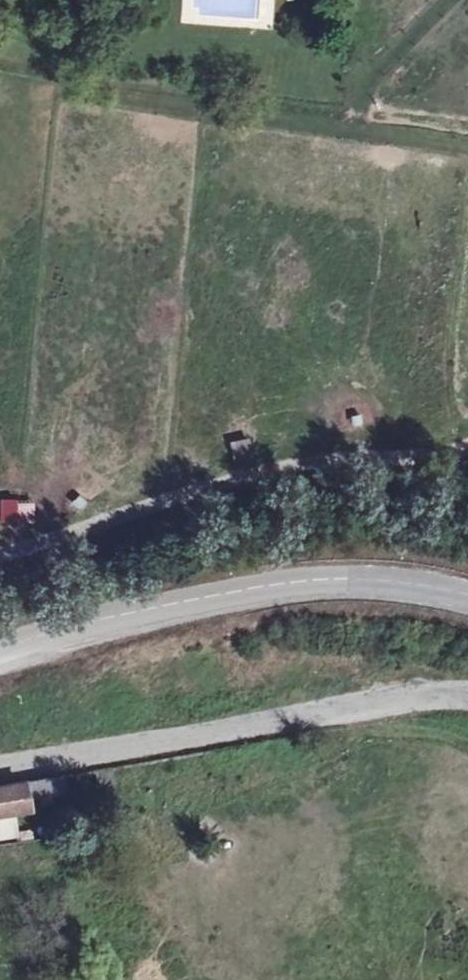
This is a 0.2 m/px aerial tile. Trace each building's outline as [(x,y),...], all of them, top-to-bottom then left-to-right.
[(250,436),(230,440),(234,461),(254,457),(250,436)] [(36,500),(3,499),(2,523),(35,524),(36,500)] [(70,778),(50,782),(52,798),(71,795),(70,778)] [(30,785),(0,791),(0,817),(34,811),(30,785)]
